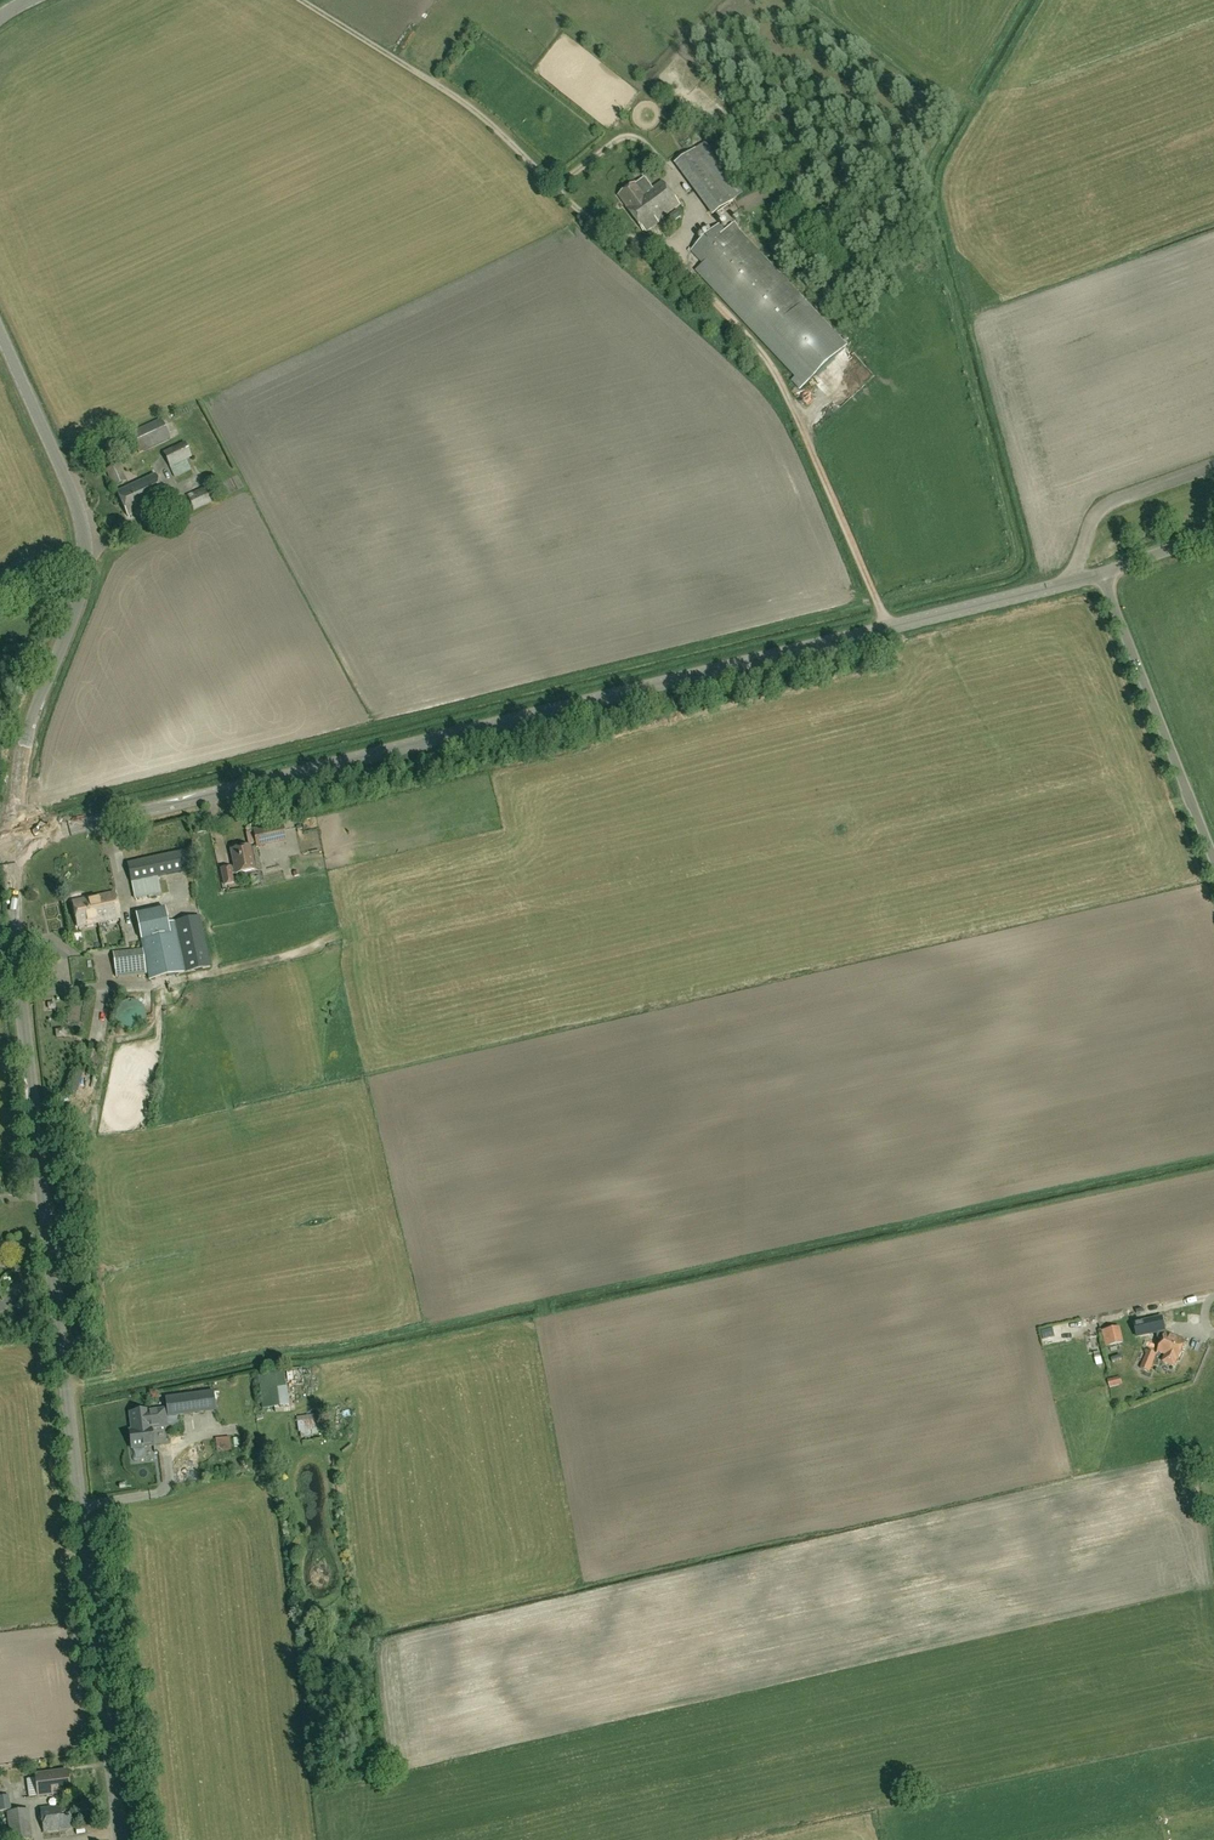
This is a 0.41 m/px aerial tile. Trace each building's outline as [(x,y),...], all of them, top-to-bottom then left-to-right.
[(724,208),(686,157),(668,170),(705,221),(724,208)] [(643,232),(645,231),(647,232),(652,229),(652,225),(680,205),(663,181),(644,195),(635,183),(619,195),(627,207),(626,208),(643,232)] [(804,386),(846,346),(732,224),(725,231),(719,225),(691,251),(703,264),(702,265),(704,267),(705,266),(707,268),(699,275),(804,386)] [(841,386),(846,394),(860,385),(855,377),(841,386)] [(837,410),(843,408),(838,397),(832,399),(837,410)] [(139,454),(170,439),(161,420),(130,434),(139,454)] [(190,471),(186,461),(202,454),(197,443),(187,447),(185,443),(163,453),(174,477),(190,471)] [(126,481),(125,478),(119,465),(106,470),(114,487),(126,481)] [(155,475),(137,483),(117,493),(128,517),(167,499),(155,475)] [(210,486),(187,495),(193,512),(216,502),(210,486)] [(260,820),(258,813),(248,815),(250,823),(260,820)] [(283,825),(255,830),(258,846),(286,841),(283,825)] [(124,847),(140,845),(139,837),(123,840),(124,847)] [(255,871),(250,847),(232,851),(235,867),(222,869),(225,886),(233,884),(232,876),(255,871)] [(135,899),(171,891),(174,901),(199,897),(190,851),(127,864),(135,899)] [(114,893),(92,897),(73,901),(78,927),(120,918),(114,893)] [(136,915),(141,940),(143,949),(113,952),(116,977),(148,973),(149,981),(210,968),(200,916),(174,922),(175,930),(170,931),(166,909),(136,915)] [(146,1017),(146,1015),(146,1013),(145,1010),(144,1008),(143,1006),(141,1004),(139,1003),(137,1002),(135,1001),(132,1000),(130,1000),(128,1001),(125,1001),(123,1002),(121,1004),(119,1006),(118,1007),(117,1010),(116,1012),(116,1014),(116,1017),(116,1019),(117,1021),(118,1024),(120,1025),(122,1027),(124,1028),(126,1029),(128,1030),(131,1030),(133,1030),(136,1029),(138,1028),(140,1027),(142,1026),(143,1024),(144,1022),(145,1019),(146,1017)] [(1102,1331),(1105,1346),(1123,1343),(1119,1327),(1102,1331)] [(1075,1336),(1090,1340),(1092,1332),(1077,1328),(1075,1336)] [(1158,1352),(1167,1355),(1164,1362),(1175,1366),(1177,1360),(1179,1360),(1187,1342),(1166,1334),(1158,1352)] [(1149,1373),(1157,1354),(1147,1351),(1140,1369),(1149,1373)] [(1125,1379),(1112,1381),(1113,1388),(1127,1386),(1125,1379)] [(205,1413),(203,1394),(166,1398),(169,1417),(205,1413)] [(165,1409),(131,1413),(134,1442),(153,1440),(151,1429),(167,1427),(165,1409)] [(320,1417),(300,1419),(302,1433),(322,1431),(320,1417)] [(38,1797),(70,1793),(68,1771),(36,1776),(38,1797)] [(11,1810),(9,1796),(0,1798),(0,1811),(11,1810)] [(44,1832),(75,1829),(73,1805),(41,1808),(44,1832)] [(29,1810),(8,1813),(11,1839),(26,1839),(33,1839),(29,1810)]
